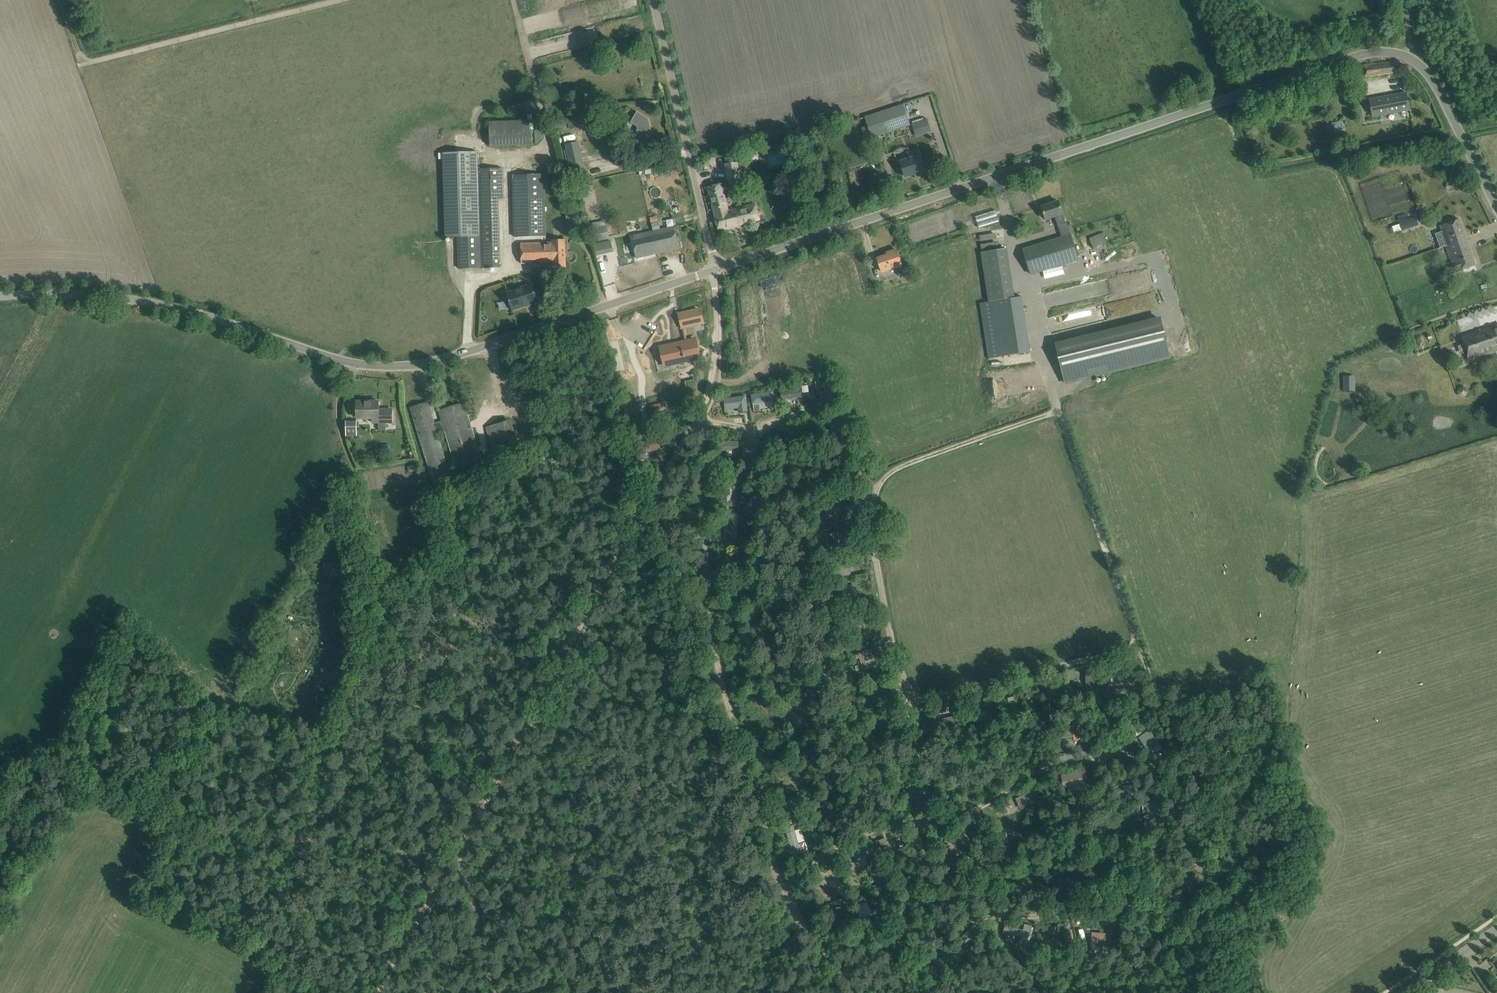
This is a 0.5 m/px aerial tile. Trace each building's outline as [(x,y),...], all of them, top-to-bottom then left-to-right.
[(606,59),(608,65),(620,62),(618,56),(606,59)] [(1397,73),(1395,61),(1363,65),(1365,76),(1397,73)] [(1369,100),(1373,117),(1409,110),(1406,93),(1369,100)] [(903,105),(865,117),(872,139),(910,127),(903,105)] [(654,139),(648,119),(637,112),(630,123),(637,126),(638,130),(637,130),(637,133),(639,133),(640,137),(636,143),(647,150),(654,139)] [(933,132),(930,117),(914,121),(917,136),(933,132)] [(534,119),(494,121),(495,145),(535,144),(534,119)] [(1335,134),(1346,131),(1343,121),(1332,124),(1335,134)] [(578,142),(566,145),(573,173),(584,171),(578,142)] [(905,176),(925,170),(921,161),(918,149),(909,152),(911,159),(900,162),(902,167),(905,176)] [(502,168),(478,169),(478,152),(444,153),(446,238),(458,237),(458,268),(500,267),(499,199),(503,198),(502,168)] [(781,155),(781,154),(769,156),(770,164),(788,162),(787,154),(781,155)] [(727,163),(724,164),(726,180),(740,178),(737,162),(727,163)] [(1454,168),(1449,170),(1456,186),(1457,189),(1463,187),(1454,168)] [(547,236),(544,173),(512,175),(514,237),(547,236)] [(714,214),(718,230),(760,220),(755,204),(728,211),(721,184),(708,187),(715,214),(714,214)] [(1055,216),(1062,238),(1023,250),(1030,274),(1040,271),(1078,258),(1067,223),(1065,224),(1062,214),(1062,211),(1058,201),(1041,207),(1046,219),(1055,216)] [(1001,221),(998,210),(976,215),(979,227),(1001,221)] [(1405,214),(1397,217),(1402,231),(1407,230),(1412,228),(1419,226),(1416,217),(1412,218),(1407,220),(1406,216),(1405,214)] [(1449,222),(1440,225),(1447,245),(1445,246),(1446,246),(1466,239),(1459,219),(1454,220),(1449,222)] [(642,234),(632,236),(637,258),(647,256),(680,248),(674,226),(665,228),(652,231),(642,234)] [(594,243),(609,240),(606,227),(592,229),(594,243)] [(1104,233),(1091,236),(1094,247),(1107,244),(1104,233)] [(1466,239),(1446,246),(1451,263),(1446,265),(1449,274),(1475,265),(1466,239)] [(521,244),(521,263),(554,263),(554,270),(566,270),(565,240),(552,241),(552,243),(521,244)] [(609,241),(594,244),(597,255),(612,251),(610,240),(609,241)] [(1014,298),(1006,248),(981,252),(989,302),(980,303),(988,358),(1030,352),(1022,296),(1014,298)] [(889,255),(877,258),(882,272),(896,267),(899,276),(905,274),(902,265),(901,265),(896,250),(888,252),(889,255)] [(532,284),(507,293),(513,310),(538,302),(532,284)] [(701,310),(679,315),(682,326),(703,321),(701,310)] [(1170,357),(1161,319),(1056,345),(1065,383),(1170,357)] [(1468,360),(1483,355),(1486,363),(1496,359),(1496,354),(1496,350),(1496,325),(1495,326),(1462,337),(1464,344),(1466,352),(1468,360)] [(696,340),(661,348),(664,365),(700,357),(696,340)] [(1355,376),(1343,377),(1343,391),(1355,391),(1355,376)] [(830,398),(837,397),(832,379),(824,381),(826,391),(820,393),(822,400),(830,398)] [(1457,390),(1458,395),(1461,397),(1466,396),(1468,392),(1467,388),(1463,386),(1459,387),(1457,390)] [(726,398),(728,410),(739,408),(740,413),(750,411),(748,395),(726,398)] [(379,401),(357,402),(357,418),(373,418),(373,423),(379,423),(379,430),(386,430),(386,423),(392,422),(392,409),(379,410),(379,401)] [(434,423),(427,402),(411,407),(435,486),(452,481),(437,435),(445,432),(456,471),(482,463),(464,403),(439,411),(442,421),(434,423)] [(492,447),(515,441),(510,421),(486,427),(492,447)] [(752,495),(746,506),(756,511),(757,510),(762,512),(766,505),(761,503),(766,492),(761,489),(757,497),(755,496),(754,497),(752,495)] [(827,519),(840,519),(840,508),(827,508),(827,519)] [(724,541),(731,542),(732,519),(725,519),(724,541)] [(339,566),(326,563),(324,569),(337,571),(339,566)] [(845,595),(847,601),(859,597),(855,585),(846,588),(848,594),(845,595)] [(856,654),(857,659),(860,658),(863,670),(868,668),(866,661),(878,658),(876,653),(881,652),(879,647),(856,654)] [(1087,669),(1087,692),(1097,692),(1096,669),(1087,669)] [(1016,705),(1010,706),(1012,712),(1017,711),(1018,714),(1024,713),(1020,695),(1014,697),(1016,705)] [(957,703),(960,722),(970,721),(967,701),(957,703)] [(879,715),(873,719),(876,724),(880,730),(899,717),(896,712),(883,721),(879,715)] [(928,726),(926,727),(927,732),(938,729),(937,724),(935,715),(926,717),(928,726)] [(1061,729),(1062,738),(1074,737),(1074,741),(1080,741),(1079,724),(1073,724),(1073,728),(1061,729)] [(1138,727),(1133,731),(1136,736),(1142,732),(1138,727)] [(1154,748),(1159,745),(1159,744),(1158,744),(1156,742),(1157,741),(1149,730),(1142,735),(1144,738),(1141,739),(1148,751),(1153,748),(1154,748)] [(1084,780),(1087,779),(1085,770),(1062,775),(1065,789),(1085,784),(1084,780)] [(1134,772),(1128,776),(1131,781),(1136,778),(1134,772)] [(858,790),(865,793),(864,796),(873,800),(875,794),(878,795),(880,791),(861,783),(860,786),(858,790)] [(1131,785),(1117,792),(1124,804),(1137,797),(1131,785)] [(929,803),(926,803),(926,806),(936,805),(934,787),(922,788),(922,791),(916,792),(917,796),(928,795),(929,803)] [(1029,806),(1040,801),(1035,790),(1016,798),(1019,805),(1027,802),(1029,806)] [(1155,823),(1169,819),(1164,798),(1149,802),(1155,823)] [(811,820),(806,823),(809,829),(815,825),(811,820)] [(800,828),(789,831),(793,844),(804,841),(800,828)] [(1006,829),(986,831),(988,847),(994,846),(993,839),(1007,837),(1006,829)] [(890,852),(907,844),(905,839),(888,847),(890,852)] [(846,861),(852,859),(849,852),(843,854),(846,861)] [(856,908),(861,920),(872,915),(867,903),(856,908)] [(1048,926),(1049,934),(1063,931),(1066,944),(1073,943),(1069,923),(1052,927),(1052,925),(1048,926)] [(1026,946),(1032,926),(1025,924),(1023,929),(1006,924),(1004,931),(1021,936),(1019,944),(1026,946)] [(1111,945),(1112,934),(1092,933),(1091,949),(1099,949),(1100,944),(1111,945)]
